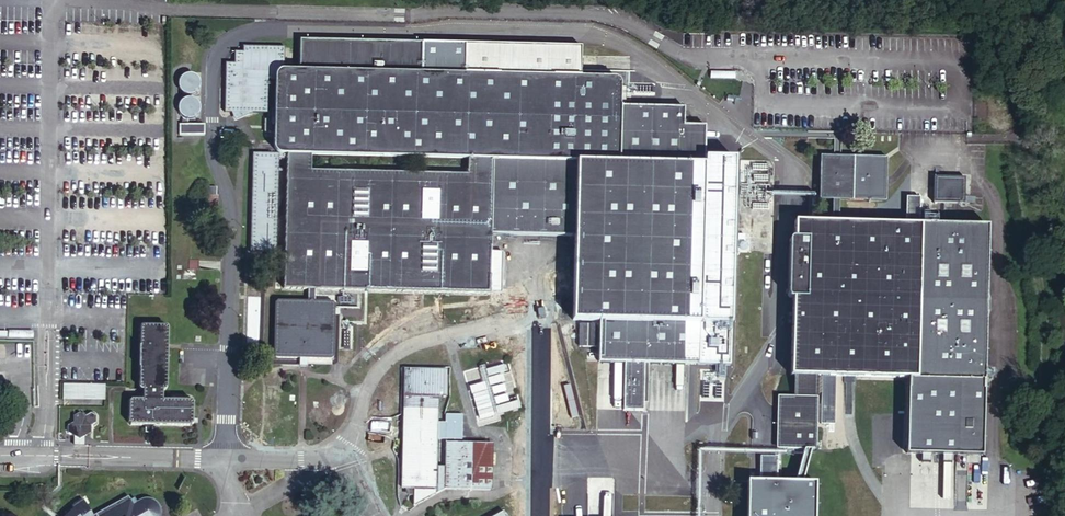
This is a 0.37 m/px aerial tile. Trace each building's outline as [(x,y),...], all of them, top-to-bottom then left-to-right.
[(305,69),(426,76),(428,45),(306,39),(305,69)] [(285,68),(287,46),(246,43),(245,49),(237,49),(237,60),(228,60),(225,109),(267,111),(269,78),(276,79),(276,78),(277,68),(285,68)] [(470,47),(469,78),(585,84),(587,53),(470,47)] [(626,115),(627,93),(621,86),(585,84),(469,78),(426,76),(305,69),(285,68),(276,78),(276,79),(272,147),(275,153),(286,154),(284,190),(278,288),(304,289),(304,299),(276,298),(271,303),(267,356),(273,363),(325,366),(330,360),(333,307),(330,301),(317,300),(318,289),(491,299),(494,240),(499,164),(613,171),(622,164),(626,115)] [(195,75),(190,74),(186,75),(182,78),(180,82),(180,87),(182,91),(186,94),(190,95),(195,94),(198,91),(200,87),(200,82),(198,78),(195,75)] [(194,98),(190,97),(185,98),(182,101),(179,105),(179,109),(180,114),(183,117),(188,119),(192,119),(196,117),(199,114),(201,109),(200,105),(198,101),(194,98)] [(499,164),(494,240),(577,245),(571,329),(598,330),(595,371),(620,373),(617,421),(637,422),(640,375),(695,378),(695,372),(711,373),(716,299),(700,298),(705,224),(721,225),(726,151),(710,150),(711,138),(689,136),(690,119),(626,115),(622,164),(613,171),(499,164)] [(179,121),(178,132),(204,134),(205,123),(179,121)] [(271,124),(262,124),(261,136),(270,136),(271,124)] [(279,159),(285,160),(285,158),(275,158),(272,154),(253,153),(250,252),(277,253),(279,159)] [(818,205),(886,207),(888,163),(819,161),(818,205)] [(947,209),(979,210),(980,184),(948,183),(947,209)] [(219,201),(209,200),(208,217),(218,217),(219,201)] [(963,228),(793,225),(790,373),(798,373),(798,395),(775,395),(773,452),(823,453),(824,394),(819,394),(819,374),(894,375),(892,447),(959,448),(963,228)] [(199,265),(189,264),(188,274),(198,275),(199,265)] [(146,388),(146,395),(146,397),(165,399),(165,390),(170,388),(172,322),(144,322),(142,385),(146,385),(146,388)] [(577,355),(592,356),(594,333),(578,332),(577,355)] [(468,468),(485,469),(485,448),(437,446),(437,473),(429,473),(430,440),(431,435),(432,400),(438,401),(439,375),(398,374),(394,492),(398,492),(398,500),(405,500),(405,509),(435,492),(466,493),(468,468)] [(103,382),(63,381),(63,398),(102,399),(103,382)] [(186,399),(172,397),(165,399),(146,397),(129,394),(123,397),(122,418),(126,423),(186,429),(189,426),(191,402),(186,399)] [(70,416),(69,429),(83,437),(96,429),(96,417),(83,409),(70,416)] [(858,417),(868,453),(884,448),(873,413),(858,417)] [(432,435),(431,435),(430,440),(432,440),(432,444),(455,445),(456,420),(439,420),(439,427),(432,427),(432,435)] [(483,494),(485,469),(468,468),(466,493),(483,494)] [(747,515),(814,515),(815,482),(803,482),(795,482),(748,481),(747,515)] [(161,511),(159,505),(154,499),(149,498),(144,498),(136,502),(133,498),(131,499),(128,496),(92,515),(83,499),(67,510),(62,515),(161,515),(161,511)]
